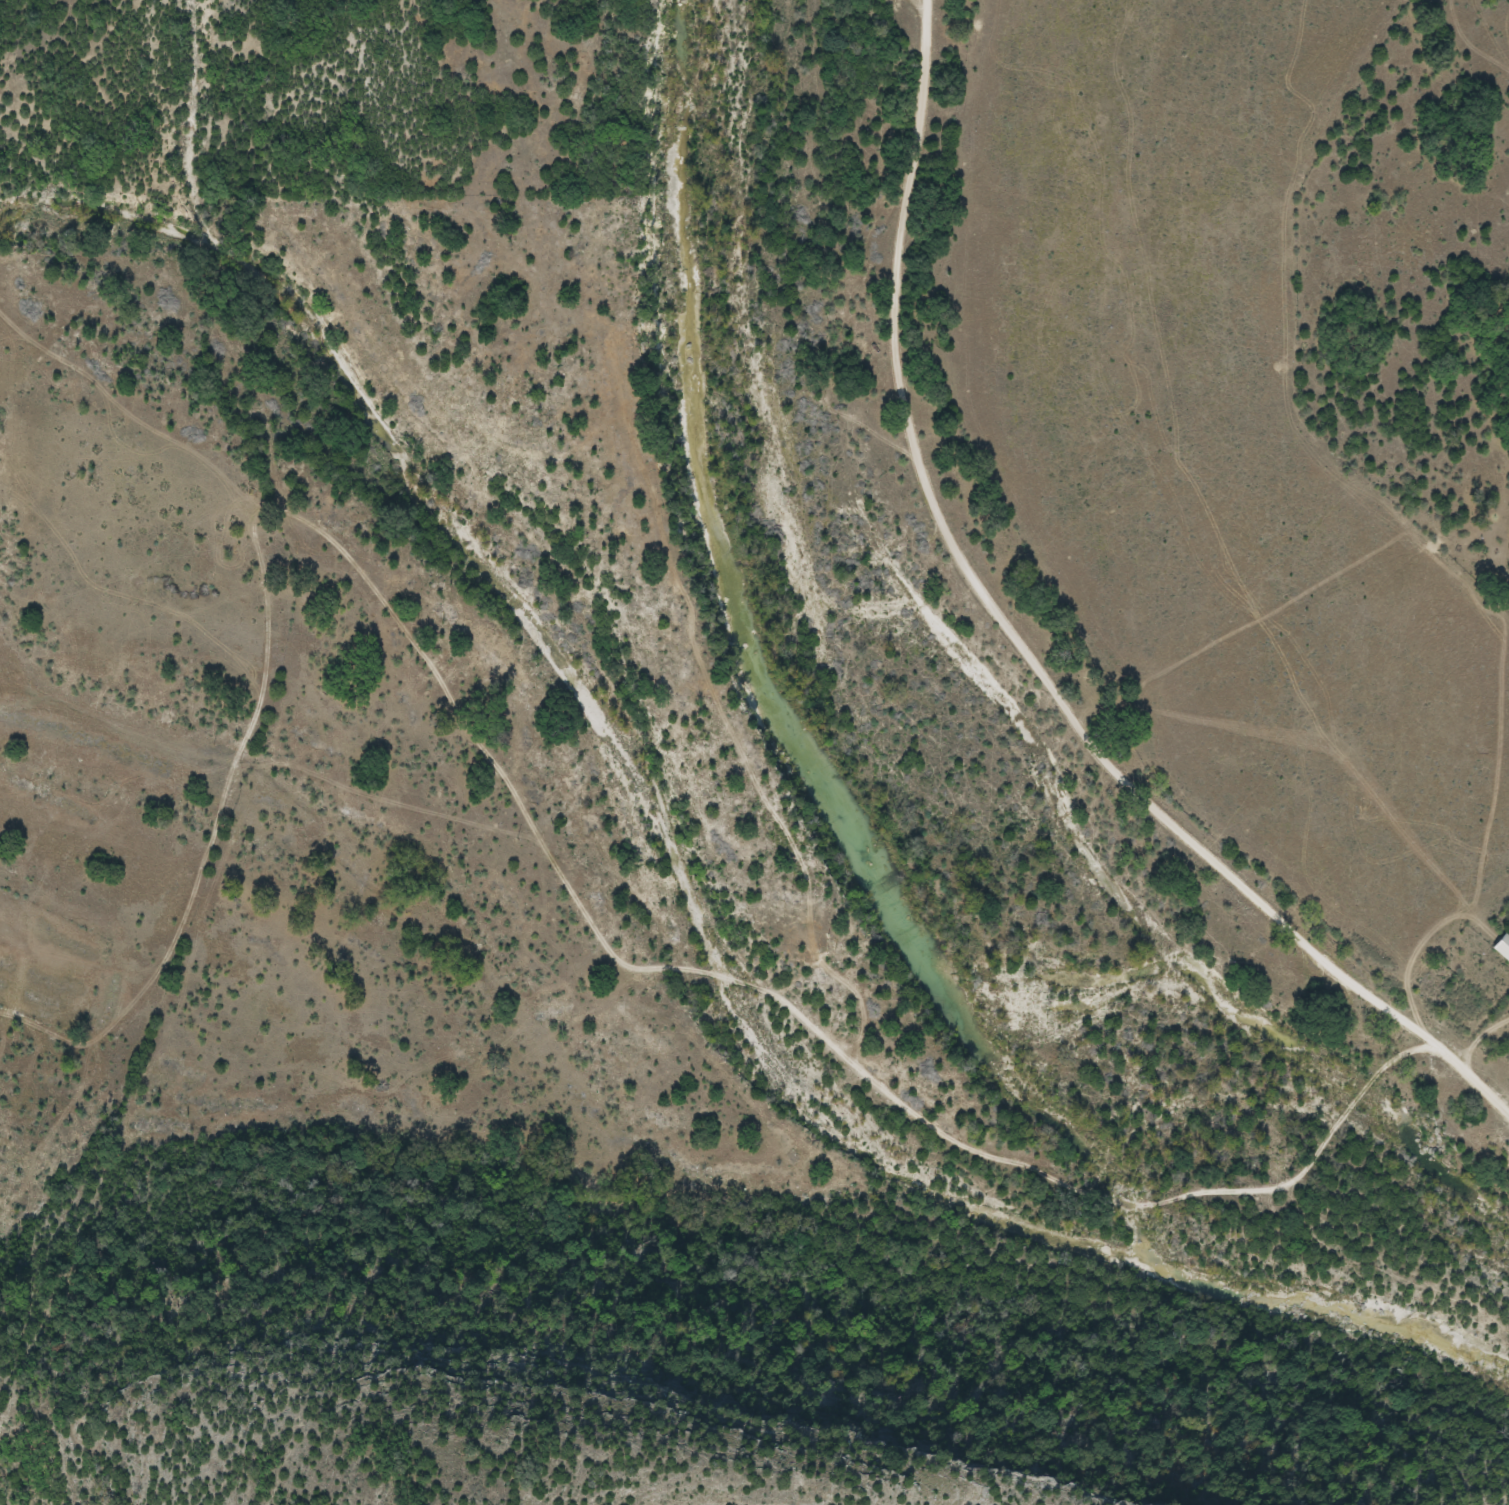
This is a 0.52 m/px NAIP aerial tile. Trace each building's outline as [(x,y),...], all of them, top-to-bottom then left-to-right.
[(1503,932),(1490,947),(1508,963),(1508,938),(1503,932)]
